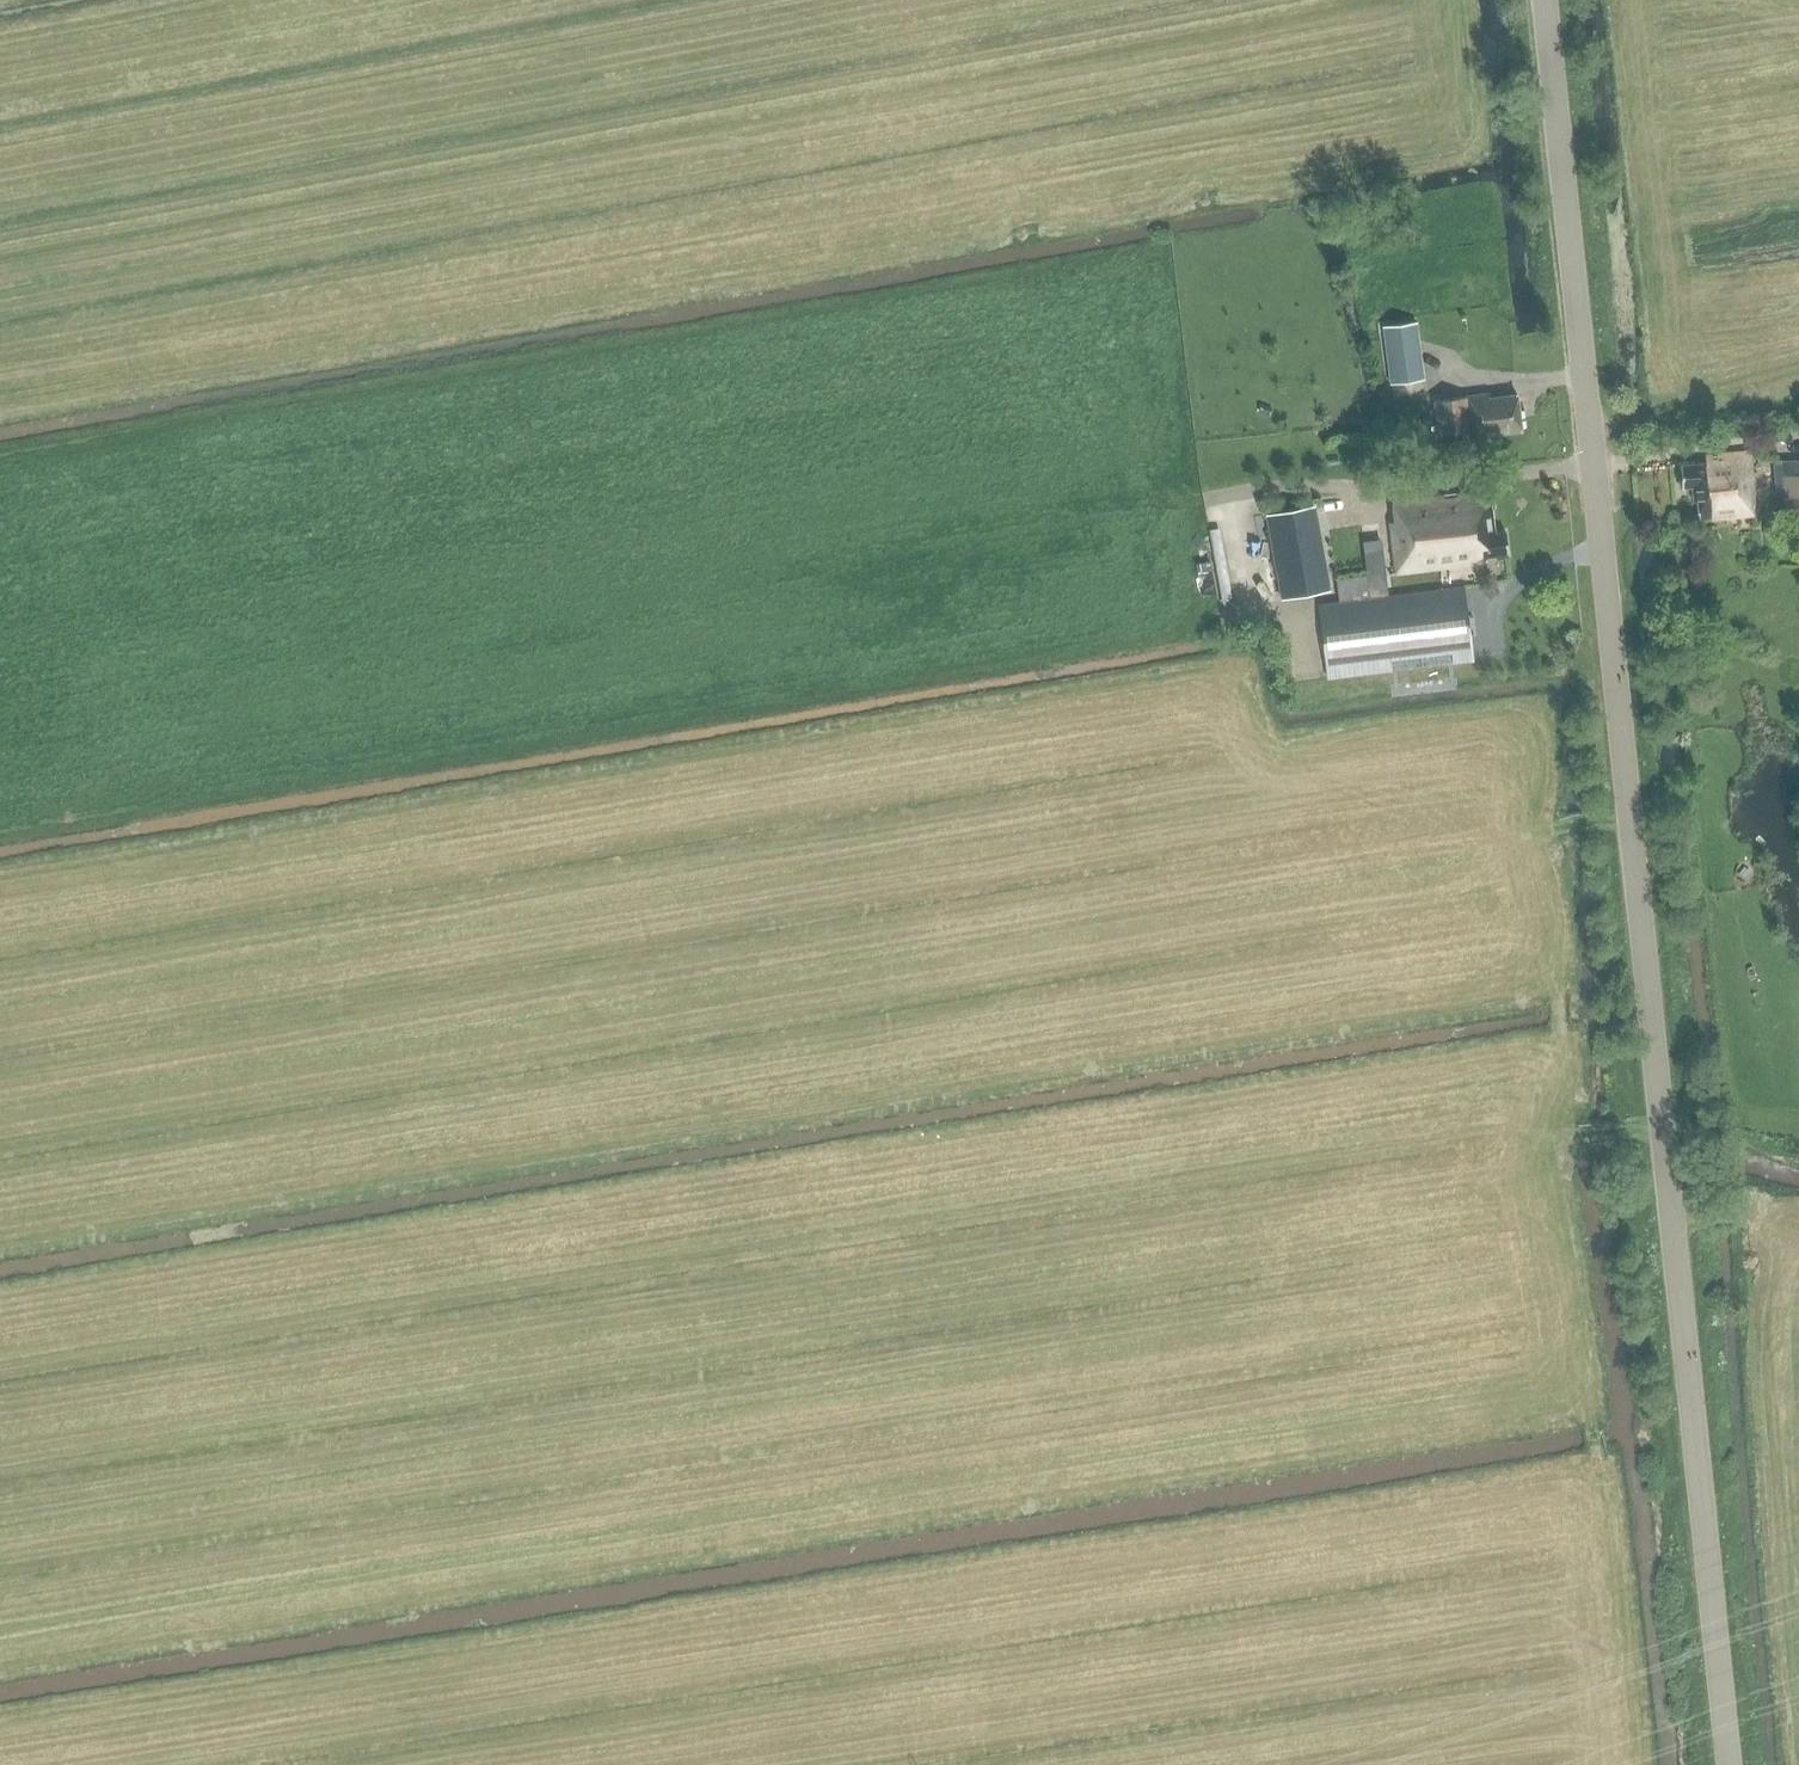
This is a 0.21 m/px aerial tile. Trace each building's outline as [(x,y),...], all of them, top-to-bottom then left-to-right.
[(1379,325),(1386,382),(1414,379),(1407,322),(1379,325)] [(1485,395),(1433,401),(1437,435),(1469,431),(1471,443),(1493,440),(1492,435),(1516,432),(1512,395),(1485,398),(1485,395)] [(1708,462),(1680,464),(1682,487),(1693,486),(1694,502),(1699,502),(1700,518),(1753,514),(1748,453),(1708,456),(1708,462)] [(1782,478),(1786,526),(1798,525),(1798,477),(1782,478)] [(1396,527),(1389,528),(1396,576),(1482,565),(1481,558),(1507,555),(1504,533),(1494,535),(1489,492),(1393,505),(1396,527)] [(1307,510),(1266,519),(1283,599),(1325,590),(1307,510)] [(1461,591),(1322,606),(1330,680),(1469,665),(1461,591)]
